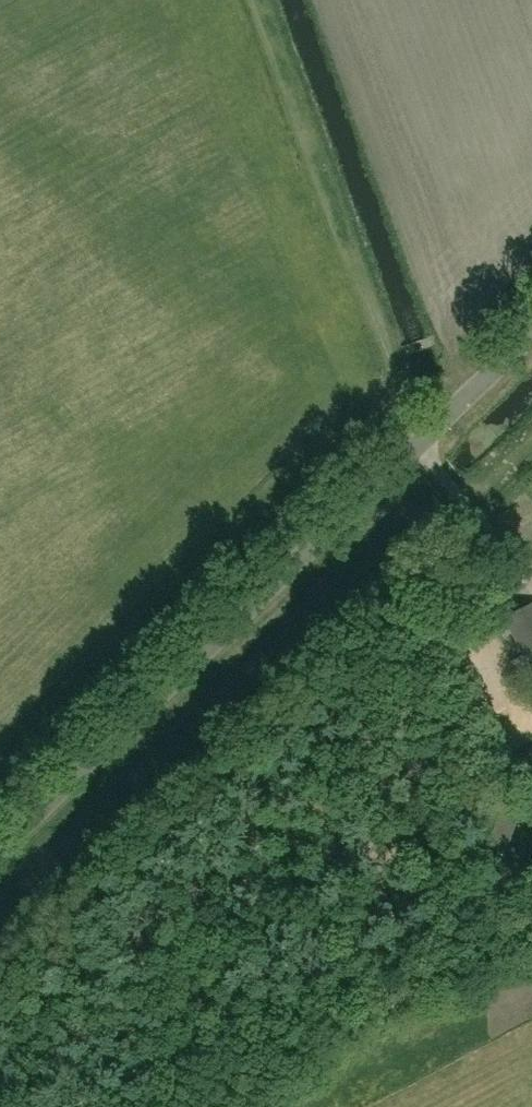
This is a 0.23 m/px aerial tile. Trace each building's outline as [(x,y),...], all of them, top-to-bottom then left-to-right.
[(531,648),(531,605),(506,619),(524,653),(531,648)]
